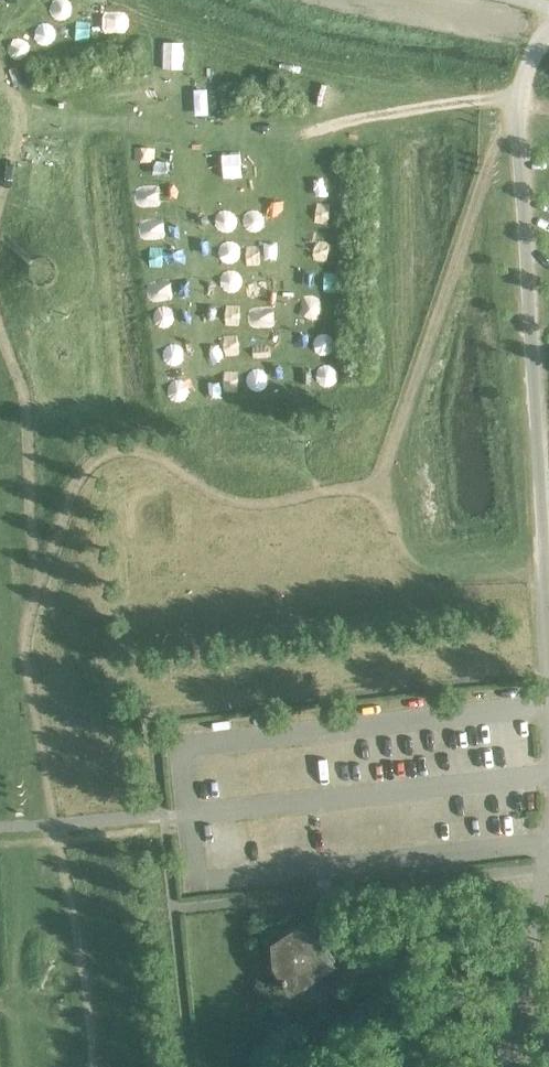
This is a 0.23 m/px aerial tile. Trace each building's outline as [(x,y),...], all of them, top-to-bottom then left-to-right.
[(292,990),(333,963),(316,938),(302,929),(293,928),(278,938),(274,946),(276,966),(292,990)]
